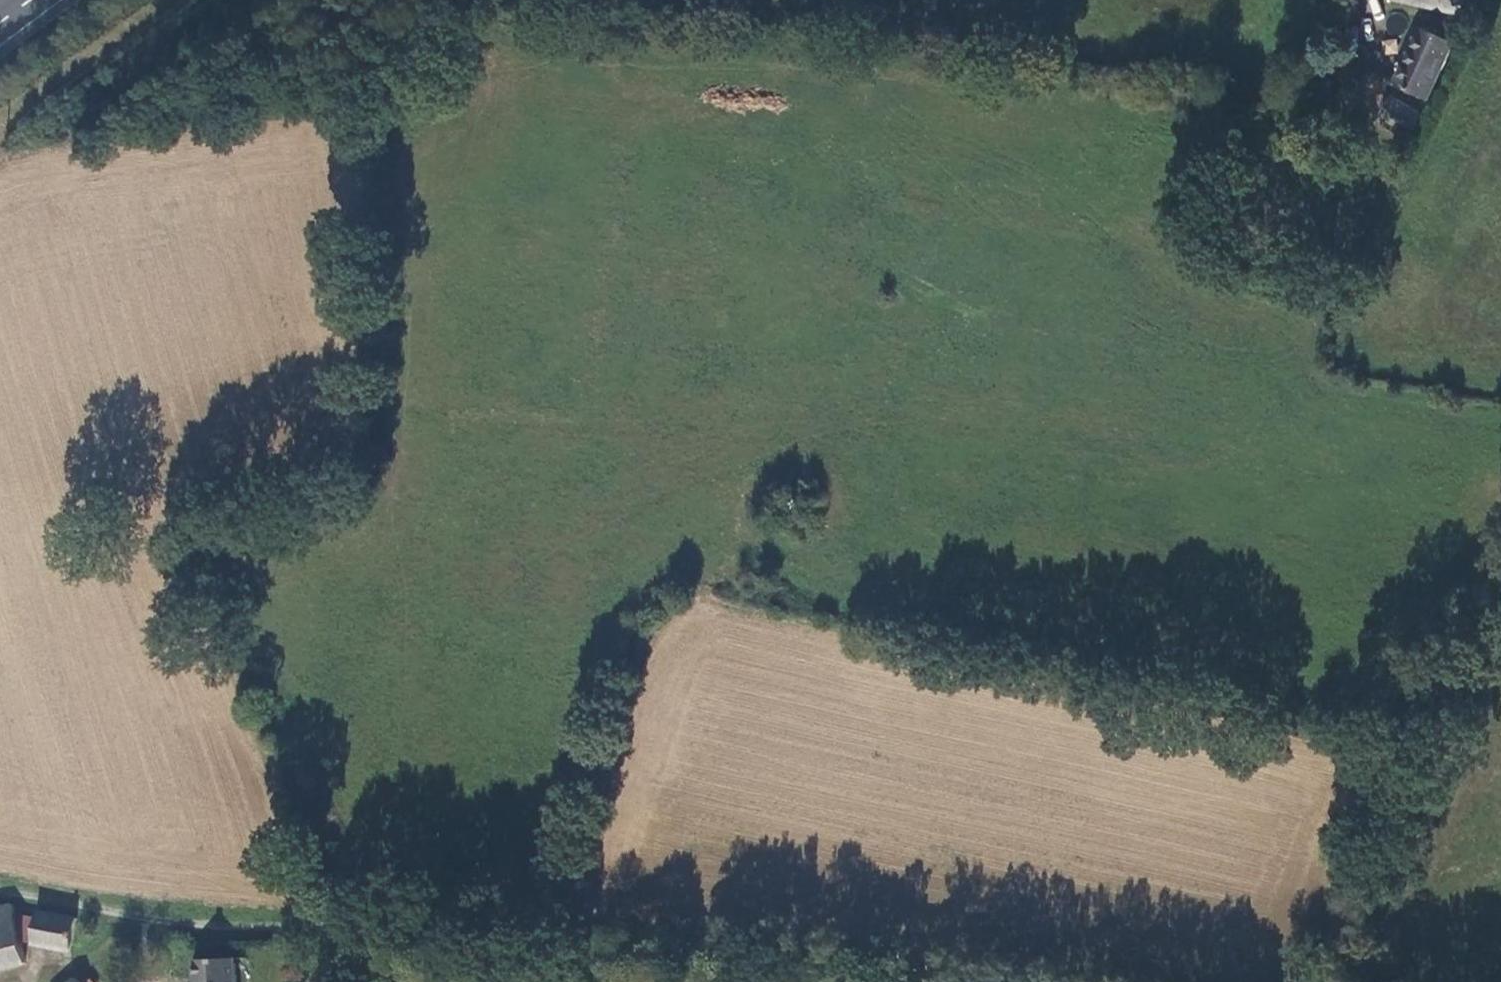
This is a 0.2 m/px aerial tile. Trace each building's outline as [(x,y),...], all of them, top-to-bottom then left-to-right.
[(1399,2),(1464,14),(1466,1),(1482,4),(1482,0),(1399,0),(1399,2)] [(1424,33),(1399,85),(1429,99),(1454,48),(1424,33)] [(1389,95),(1379,114),(1410,131),(1420,112),(1389,95)] [(1284,112),(1276,115),(1275,123),(1280,128),(1287,129),(1291,123),(1290,115),(1284,112)] [(21,942),(35,944),(72,950),(77,919),(40,912),(38,920),(15,916),(13,907),(0,909),(0,970),(26,964),(21,942)] [(195,958),(196,981),(238,981),(237,957),(195,958)]
